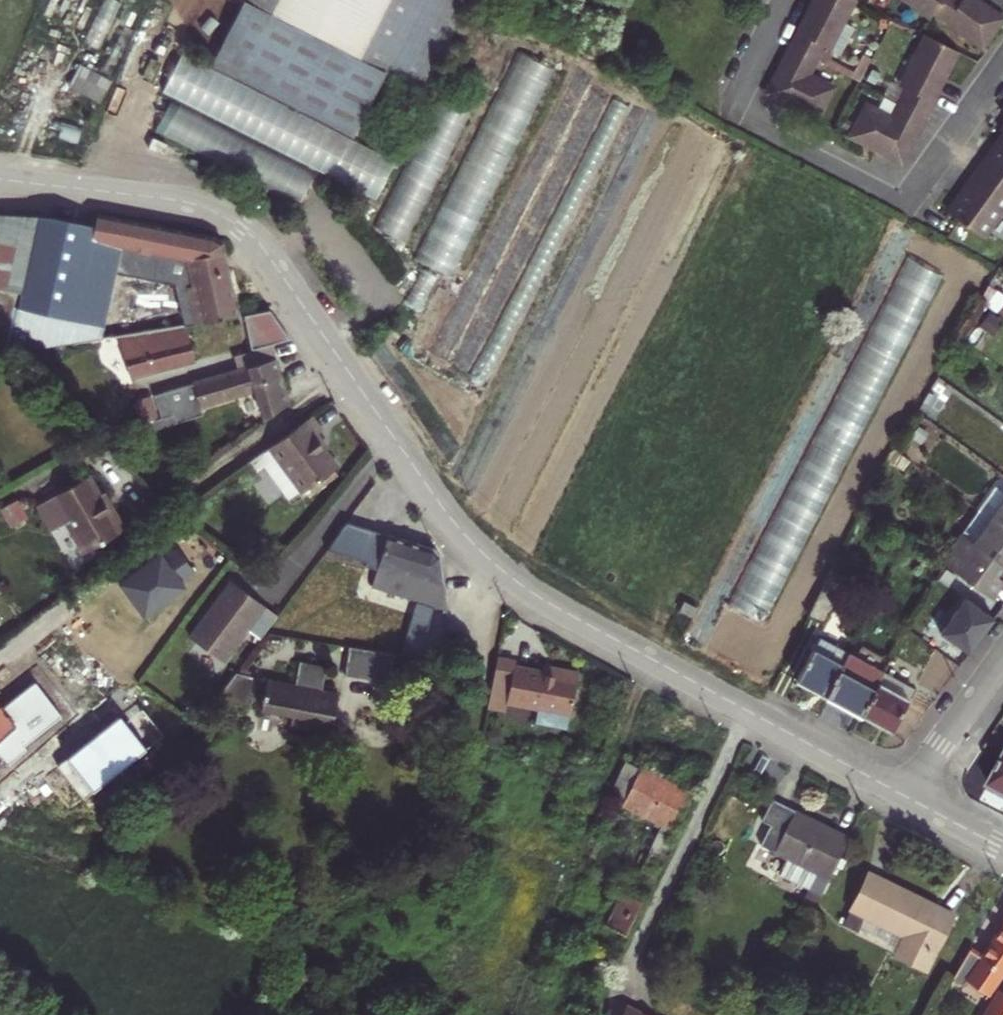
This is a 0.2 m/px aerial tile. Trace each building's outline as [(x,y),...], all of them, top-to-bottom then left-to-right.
[(212,63),(351,132),(381,68),(423,90),(464,0),(463,0),(242,0),(212,63)] [(813,74),(826,47),(829,49),(853,0),(811,0),(811,1),(806,10),(812,13),(807,23),(805,23),(799,34),(796,32),(782,60),(786,62),(772,91),(787,99),(788,97),(796,101),(795,105),(801,108),(808,111),(809,110),(823,116),(838,85),(813,74)] [(983,49),(1002,21),(1002,18),(983,3),(979,0),(908,0),(931,17),(933,15),(947,25),(948,23),(983,49)] [(919,126),(922,128),(935,100),(932,98),(938,87),(936,87),(939,81),(942,75),(947,77),(954,63),(951,62),(958,48),(925,32),(901,83),(903,84),(890,110),(870,100),(855,131),(867,137),(866,140),(873,143),(879,147),(882,142),(889,146),(888,148),(904,156),(919,126)] [(455,273),(552,62),(515,45),(417,256),(455,273)] [(72,82),(102,99),(114,77),(84,60),(72,82)] [(376,224),(405,239),(472,104),(443,89),(376,224)] [(170,103),(157,133),(304,196),(317,166),(170,103)] [(997,156),(992,162),(990,160),(973,184),(975,185),(972,190),(971,199),(970,201),(966,198),(956,213),(963,218),(990,238),(1002,220),(1002,155),(997,156)] [(81,332),(38,324),(31,361),(124,347),(159,342),(190,333),(246,319),(234,276),(201,284),(210,313),(118,329),(114,325),(127,252),(196,265),(228,257),(224,244),(214,240),(103,219),(101,232),(81,332)] [(38,324),(57,225),(3,227),(0,242),(0,319),(38,324)] [(38,324),(81,332),(101,232),(57,225),(38,324)] [(196,265),(201,284),(234,276),(228,257),(196,265)] [(250,318),(254,353),(274,349),(293,346),(276,315),(250,318)] [(31,361),(38,324),(0,319),(0,365),(31,361)] [(133,383),(199,367),(190,333),(159,342),(124,347),(133,383)] [(237,360),(242,376),(267,369),(279,366),(274,349),(254,353),(237,360)] [(273,407),(276,418),(289,409),(279,366),(267,369),(271,397),(273,407)] [(204,386),(191,390),(195,401),(177,405),(175,399),(166,402),(168,410),(171,420),(184,417),(257,395),(265,425),(276,418),(273,407),(271,397),(267,369),(242,376),(204,386)] [(171,420),(168,410),(166,402),(175,399),(177,405),(195,401),(191,390),(156,399),(160,411),(163,423),(171,420)] [(274,451),(306,497),(339,473),(316,442),(325,435),(315,422),(285,443),(274,451)] [(40,514),(55,541),(71,532),(87,562),(129,538),(116,516),(112,519),(93,486),(40,514)] [(4,505),(11,523),(29,516),(22,498),(4,505)] [(993,516),(1002,524),(1002,502),(993,516)] [(959,574),(987,594),(999,578),(1002,572),(1002,524),(993,516),(982,508),(962,535),(979,546),(971,557),(955,546),(944,562),(947,564),(959,574)] [(453,616),(448,566),(447,560),(440,552),(363,529),(355,555),(386,564),(384,573),(425,584),(428,618),(453,616)] [(955,546),(971,557),(979,546),(962,535),(955,546)] [(89,595),(127,647),(193,598),(155,549),(89,595)] [(992,598),(1002,583),(1002,582),(999,578),(987,594),(992,598)] [(197,638),(231,663),(271,607),(236,583),(197,638)] [(943,636),(972,657),(997,621),(969,601),(943,636)] [(823,638),(798,684),(830,701),(846,673),(852,663),(855,656),(823,638)] [(356,648),(351,677),(397,685),(402,656),(356,648)] [(852,663),(846,673),(830,701),(865,719),(879,691),(882,686),(885,681),(889,675),(892,668),(859,650),(855,656),(852,663)] [(492,712),(510,716),(512,707),(518,671),(519,666),(502,662),(492,712)] [(270,687),(265,719),(296,725),(294,736),(337,745),(344,701),(327,698),(332,670),(306,666),(301,693),(270,687)] [(518,671),(512,707),(543,713),(540,727),(568,732),(573,730),(575,718),(577,719),(584,677),(560,672),(559,678),(518,671)] [(882,686),(879,691),(865,719),(896,734),(913,702),(919,691),(889,675),(885,681),(882,686)] [(42,686),(8,709),(0,699),(0,743),(21,726),(37,715),(42,720),(60,708),(42,686)] [(243,686),(225,710),(240,721),(258,696),(243,686)] [(87,713),(25,803),(97,852),(120,818),(98,803),(137,747),(87,713)] [(989,784),(1002,792),(1002,757),(989,784)] [(665,830),(635,891),(646,897),(695,794),(636,767),(623,797),(635,802),(633,807),(674,827),(671,833),(665,830)] [(791,811),(771,852),(784,858),(825,878),(845,837),(791,811)] [(784,858),(777,875),(817,894),(823,881),(825,878),(784,858)] [(866,871),(849,908),(902,933),(893,951),(925,966),(951,909),(866,871)] [(624,889),(608,924),(629,933),(645,900),(624,889)] [(902,933),(849,908),(841,927),(893,951),(902,933)] [(990,987),(994,980),(1002,965),(1002,920),(977,963),(960,953),(953,965),(969,975),(990,987)] [(961,988),(969,975),(953,965),(945,977),(961,988)] [(995,989),(980,1014),(1002,1014),(1002,993),(995,989)] [(623,1014),(650,1014),(643,1012),(644,1011),(628,1003),(623,1014)]
